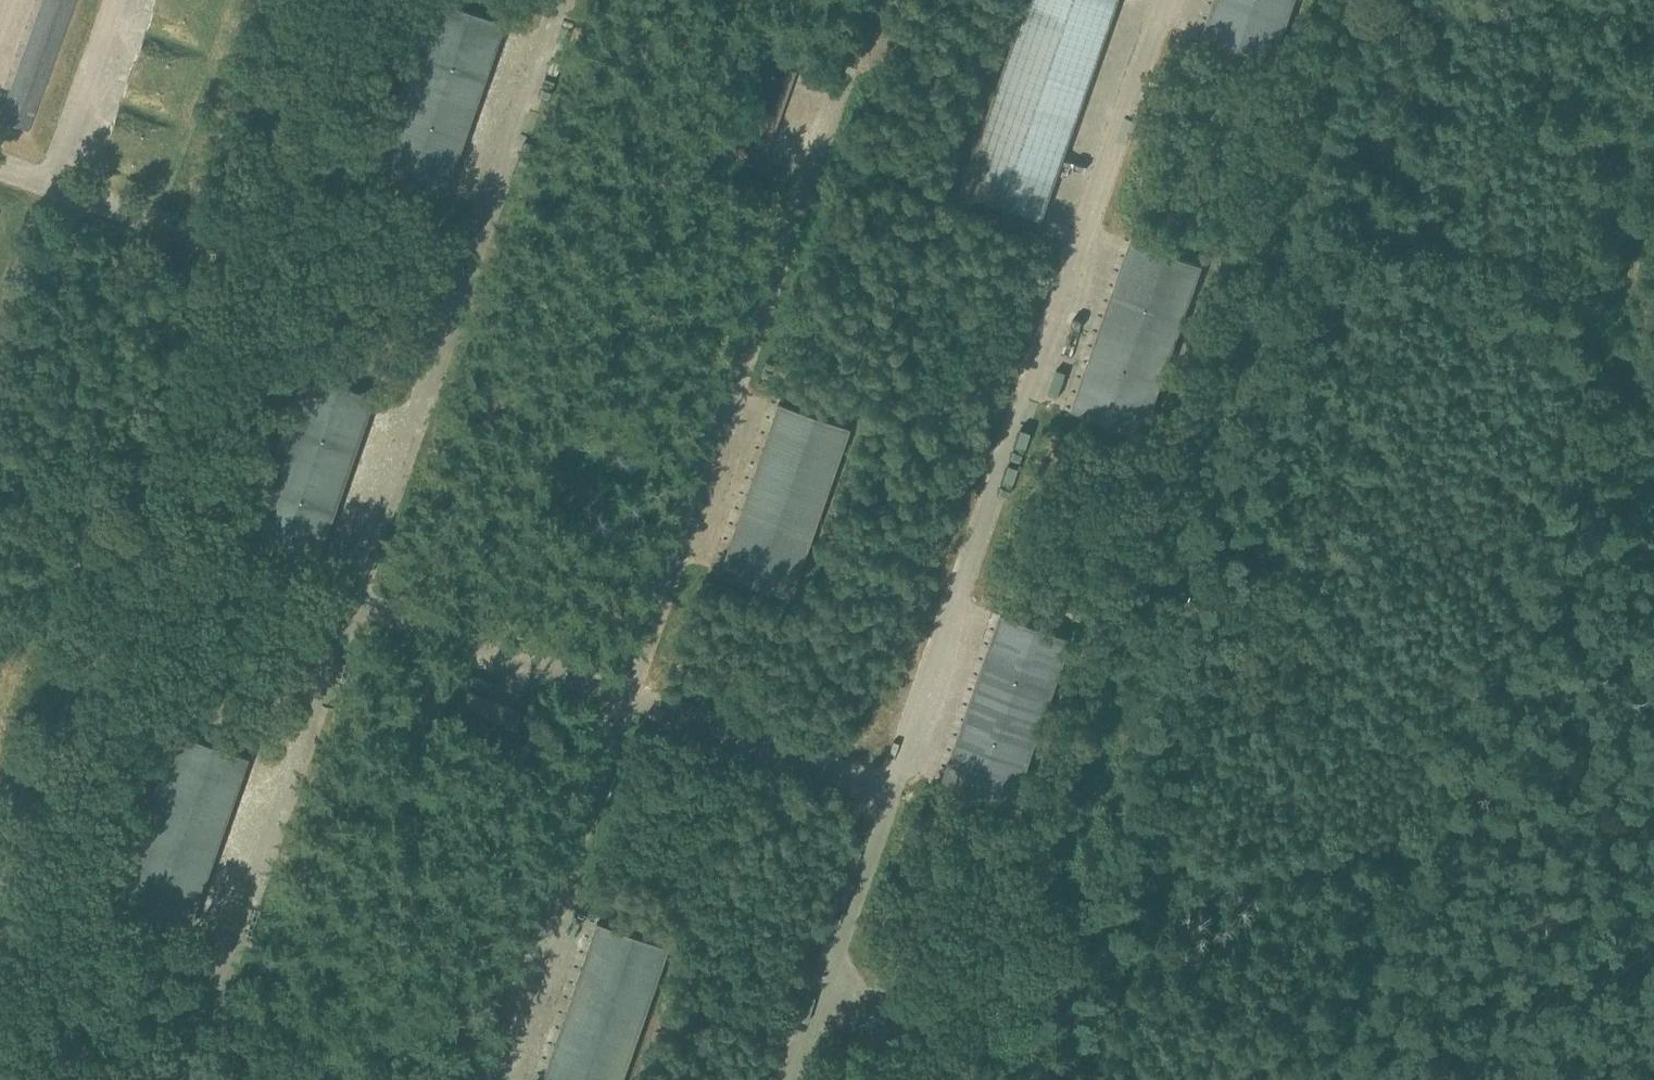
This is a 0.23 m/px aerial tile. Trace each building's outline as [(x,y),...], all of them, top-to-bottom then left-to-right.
[(74,0),(46,0),(3,120),(28,129),(74,0)] [(376,168),(446,192),(505,23),(439,0),(434,0),(376,168)] [(1116,0),(1027,0),(960,191),(1040,219),(1116,0)] [(1205,36),(1275,61),(1296,0),(1217,0),(1205,36)] [(758,58),(724,155),(761,168),(795,71),(758,58)] [(1133,241),(1074,410),(1144,434),(1203,266),(1133,241)] [(245,541),(315,566),(374,397),(304,373),(245,541)] [(790,597),(849,428),(779,404),(720,572),(790,597)] [(1072,639),(1003,615),(944,783),(960,789),(1014,808),(1072,639)] [(464,707),(516,725),(521,710),(469,692),(464,707)] [(119,902),(189,926),(248,758),(178,733),(119,902)] [(598,923),(543,1079),(621,1079),(668,947),(598,923)]
